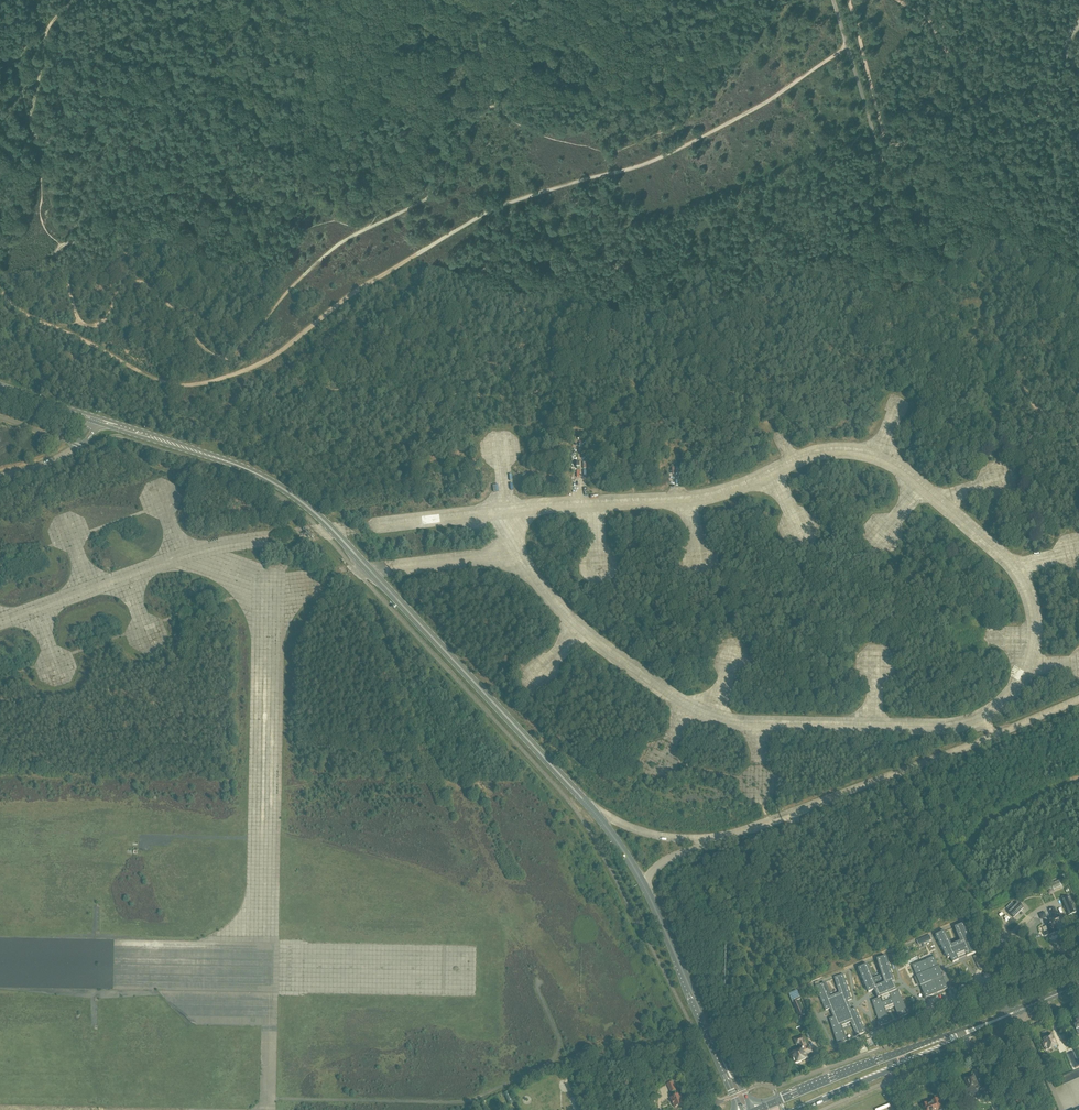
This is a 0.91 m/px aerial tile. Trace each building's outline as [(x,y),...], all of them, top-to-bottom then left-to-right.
[(1060,881),(1060,880),(1051,884),(1054,891),(1063,887),(1060,881)] [(1075,913),(1068,897),(1062,900),(1069,915),(1075,913)] [(1024,908),(1018,902),(1008,912),(1013,918),(1024,908)] [(1046,927),(1048,931),(1046,932),(1047,936),(1050,935),(1058,932),(1054,923),(1055,923),(1054,920),(1059,918),(1058,914),(1057,915),(1054,908),(1049,911),(1053,920),(1050,921),(1051,925),(1046,927)] [(944,931),(936,935),(948,959),(950,958),(953,963),(959,960),(958,960),(960,959),(967,956),(967,957),(976,953),(964,924),(955,927),(961,941),(952,945),(944,931)] [(930,935),(917,940),(919,945),(932,940),(930,935)] [(867,964),(858,968),(869,993),(874,990),(875,992),(877,997),(878,998),(872,1001),(880,1026),(890,1023),(885,1008),(894,1004),(900,1018),(908,1014),(898,990),(897,990),(896,989),(896,988),(894,984),(894,982),(886,956),(877,959),(882,975),(873,978),(867,964)] [(921,962),(912,966),(917,976),(916,976),(917,976),(920,985),(921,986),(926,998),(948,989),(944,979),(943,979),(943,977),(939,967),(938,967),(934,957),(926,960),(921,963),(921,962)] [(816,986),(826,1011),(830,1009),(831,1011),(833,1015),(834,1017),(830,1019),(838,1044),(847,1041),(842,1026),(851,1022),(857,1036),(866,1032),(856,1008),(851,1010),(851,1008),(849,1003),(848,1001),(852,1000),(844,974),(834,977),(839,993),(830,997),(825,982),(820,984),(816,986)] [(799,1017),(805,1015),(799,1000),(801,999),(798,991),(789,994),(799,1017)] [(1057,1046),(1052,1035),(1044,1039),(1045,1042),(1043,1043),(1045,1048),(1047,1046),(1049,1050),(1057,1046)] [(812,1053),(810,1049),(809,1050),(803,1036),(794,1040),(797,1045),(799,1044),(802,1050),(793,1053),(795,1058),(793,1059),(795,1064),(809,1058),(808,1054),(812,1053)] [(1075,1068),(1078,1067),(1078,1063),(1074,1052),(1069,1054),(1075,1068)] [(974,1076),(966,1079),(970,1088),(966,1090),(968,1095),(971,1094),(972,1095),(977,1092),(976,1090),(976,1089),(979,1088),(978,1086),(978,1085),(974,1076)] [(673,1081),(667,1084),(671,1093),(677,1090),(673,1081)] [(990,1096),(988,1093),(986,1088),(984,1083),(981,1084),(983,1089),(980,1090),(984,1099),(990,1096)] [(504,1093),(509,1105),(515,1103),(509,1091),(504,1093)] [(683,1104),(680,1098),(681,1098),(680,1095),(679,1096),(679,1095),(671,1099),(675,1108),(683,1104)] [(931,1103),(934,1109),(943,1109),(942,1109),(943,1109),(942,1106),(941,1106),(938,1100),(933,1102),(934,1102),(931,1103)]
